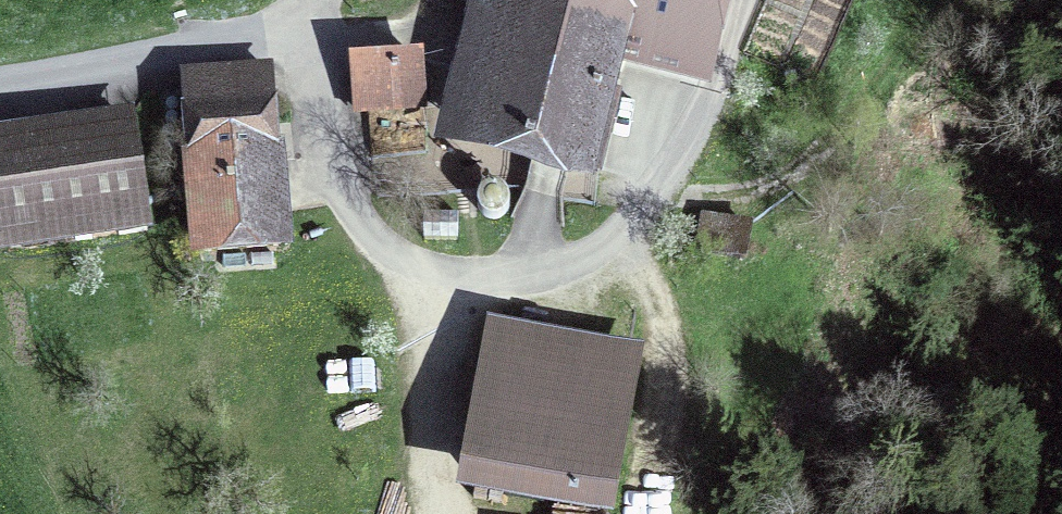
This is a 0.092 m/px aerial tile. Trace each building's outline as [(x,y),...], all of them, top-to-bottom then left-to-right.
[(507,6),(473,136),(595,168),(615,94),(603,91),(618,35),(687,53),(701,0),(486,0),(507,6)] [(421,62),(355,65),(357,108),(423,104),(421,62)] [(195,219),(274,213),(262,69),(183,75),(195,219)] [(0,142),(0,234),(144,211),(130,122),(0,142)] [(509,209),(510,196),(501,186),(488,185),(478,194),(477,207),(486,217),(499,218),(509,209)] [(749,230),(708,221),(701,256),(742,264),(749,230)] [(495,358),(473,474),(603,497),(624,381),(495,358)]
